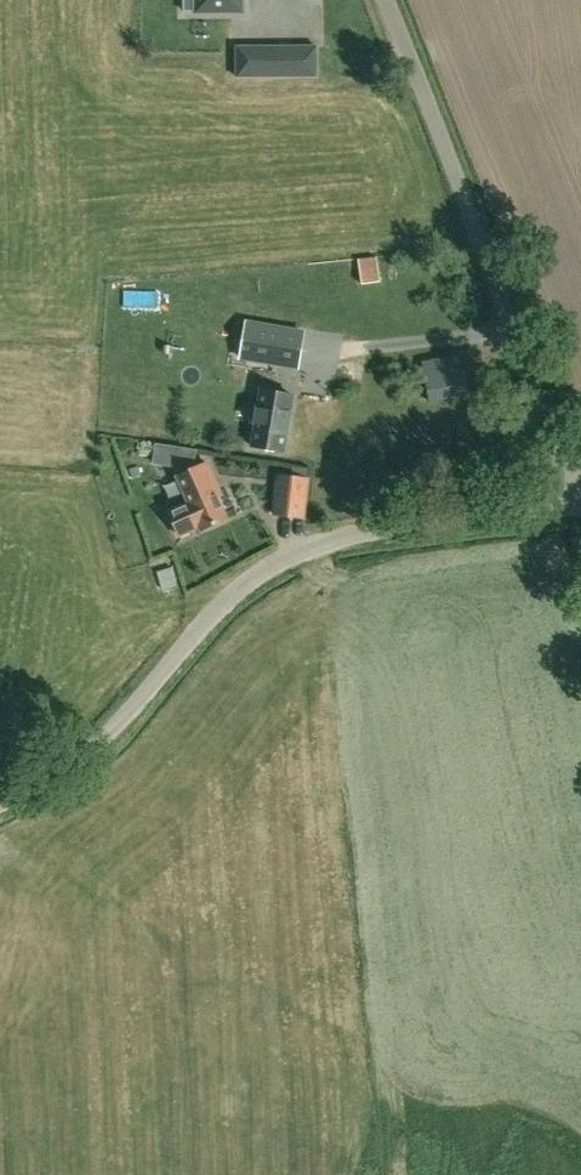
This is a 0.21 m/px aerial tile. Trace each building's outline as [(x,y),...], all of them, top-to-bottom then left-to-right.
[(243,13),(243,0),(184,0),(184,12),(196,12),(196,13),(243,13)] [(317,77),(317,47),(268,47),(268,77),(317,77)] [(359,261),(362,286),(379,284),(376,259),(359,261)] [(243,340),(241,357),(297,367),(303,332),(279,328),(246,322),(243,340)] [(430,404),(470,396),(461,352),(421,360),(430,404)] [(256,423),(252,446),(283,451),(293,395),(261,389),(258,409),(254,408),(252,423),(256,423)] [(199,527),(201,530),(227,519),(217,496),(221,494),(207,463),(177,477),(189,503),(168,512),(179,536),(199,527)] [(276,473),(272,516),(306,520),(310,477),(276,473)]
